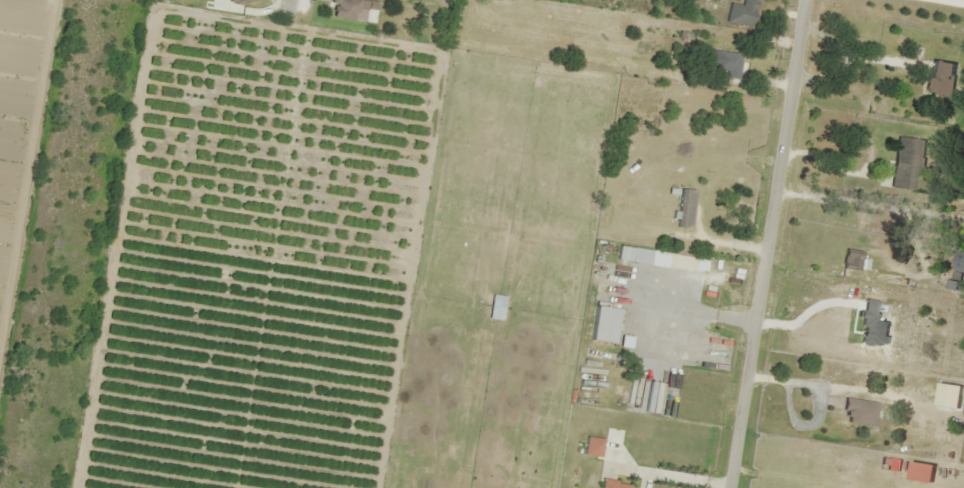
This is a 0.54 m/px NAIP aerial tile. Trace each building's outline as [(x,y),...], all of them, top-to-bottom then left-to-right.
[(750,27),(757,0),(755,0),(743,0),(741,6),(730,3),(725,20),(750,27)] [(730,79),(743,66),(723,45),(709,58),(730,79)] [(924,91),(948,96),(955,64),(931,59),(924,91)] [(924,139),(896,136),(890,188),(913,191),(915,172),(920,173),(924,139)] [(693,189),(679,188),(676,227),(690,228),(693,189)] [(630,259),(631,247),(617,246),(616,259),(630,259)] [(842,268),(859,270),(861,250),(844,248),(842,268)] [(958,248),(954,270),(963,272),(963,250),(958,248)] [(503,319),(503,295),(490,294),(489,319),(503,319)] [(612,343),(616,307),(593,305),(589,340),(612,343)] [(582,455),(599,457),(602,438),(585,436),(582,455)] [(628,482),(600,479),(599,487),(628,487),(628,482)]
